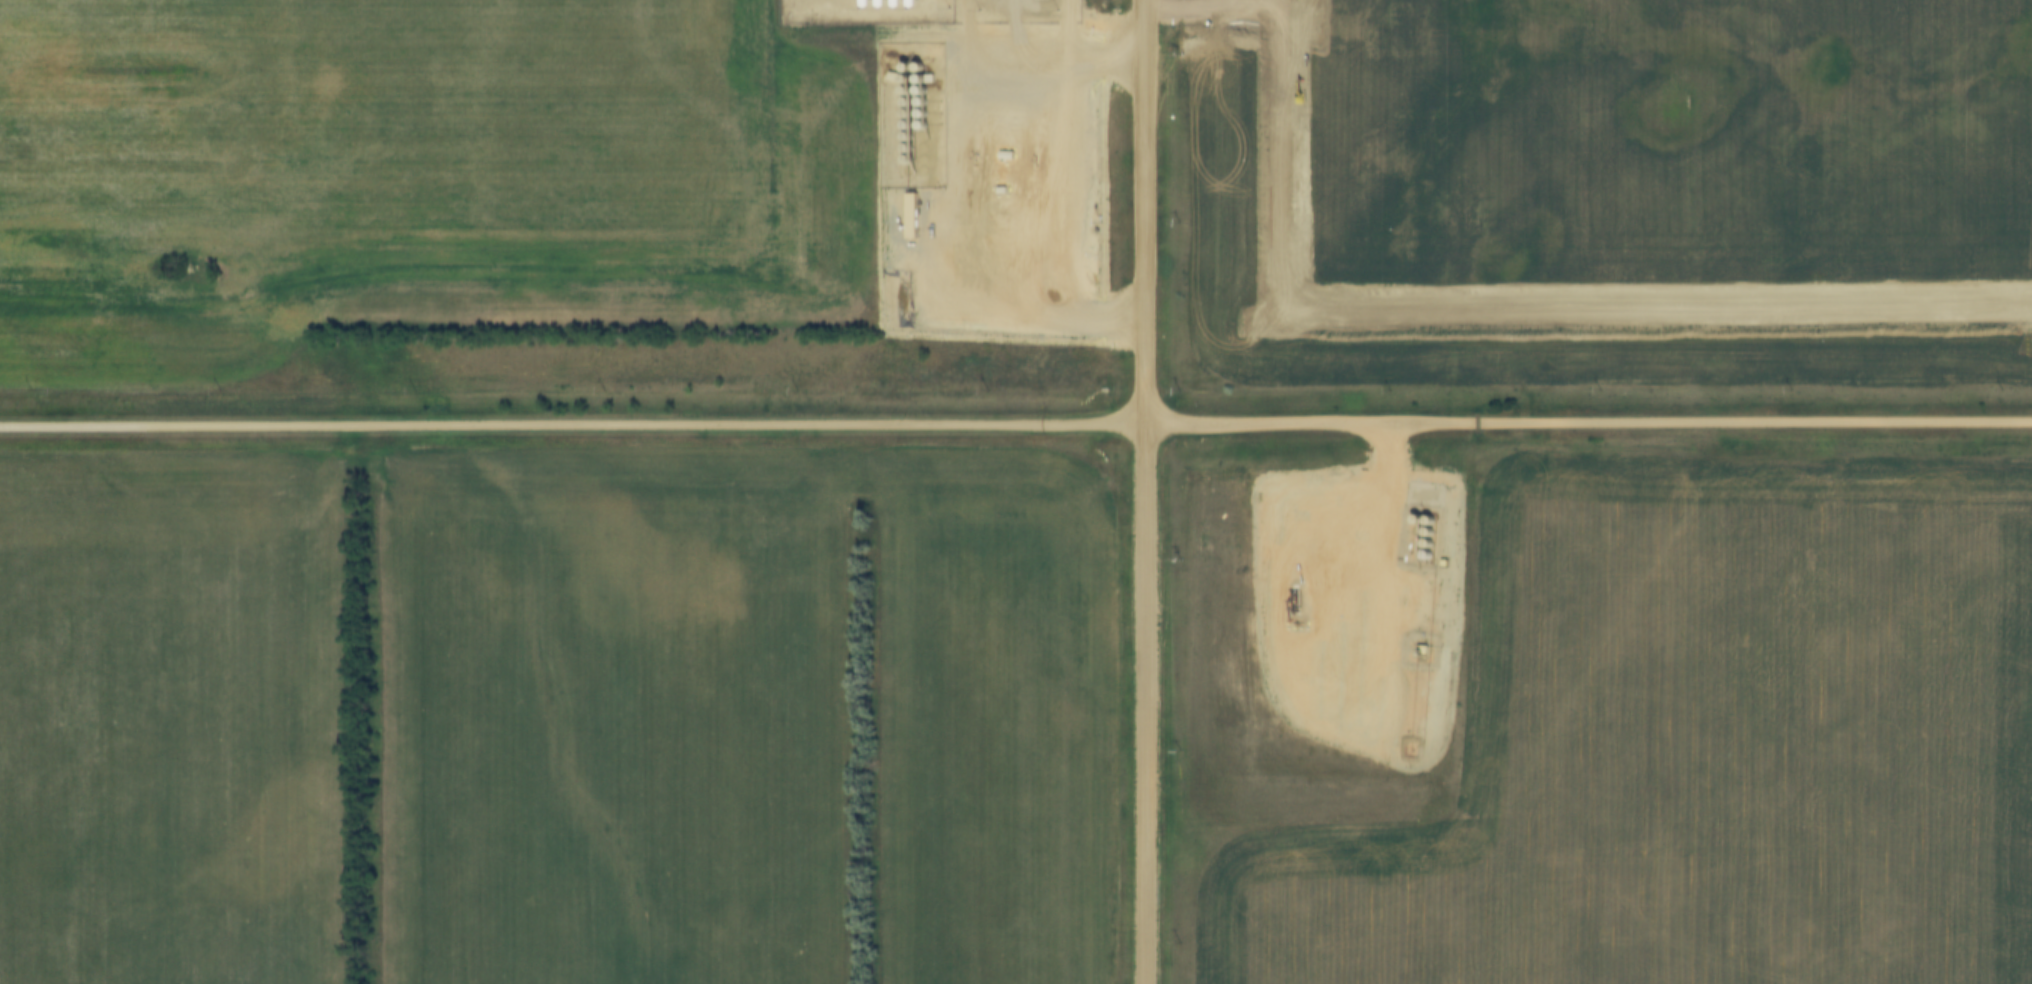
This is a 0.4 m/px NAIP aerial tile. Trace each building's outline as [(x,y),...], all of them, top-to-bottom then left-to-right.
[(917,235),(917,191),(908,191),(908,235),(917,235)]
